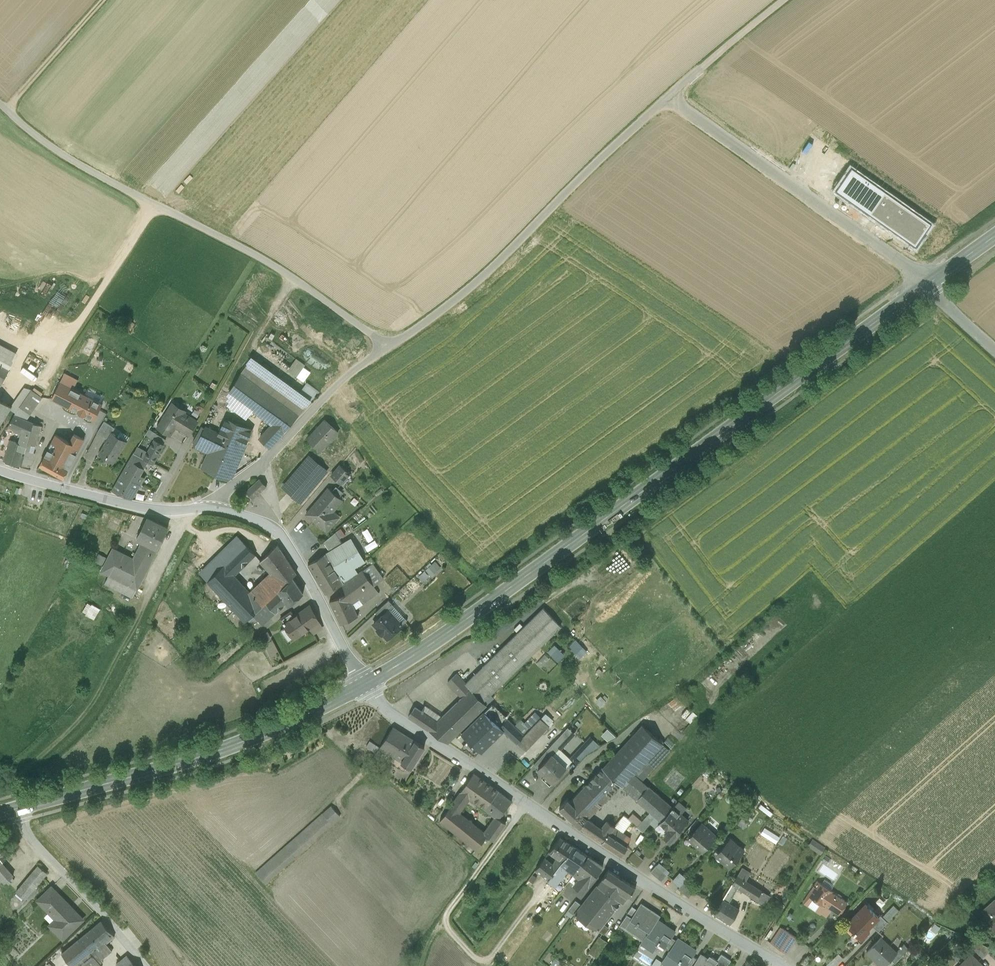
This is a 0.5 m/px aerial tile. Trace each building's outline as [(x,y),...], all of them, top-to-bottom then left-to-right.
[(10,368),(18,353),(0,343),(0,363),(10,368)] [(273,424),(284,431),(318,393),(307,384),(300,393),(252,357),(230,392),(228,403),(227,405),(245,418),(252,409),(273,424)] [(304,381),(312,369),(295,358),(287,369),(304,381)] [(2,385),(10,368),(0,363),(0,384),(2,385)] [(60,382),(80,392),(84,383),(65,373),(60,382)] [(80,392),(60,382),(52,399),(94,420),(102,404),(80,392)] [(16,413),(32,390),(25,387),(12,407),(11,409),(16,413)] [(14,415),(26,419),(42,396),(32,390),(16,413),(14,415)] [(11,409),(12,407),(0,399),(0,426),(11,409)] [(159,425),(171,433),(176,425),(190,433),(198,420),(185,412),(182,418),(177,414),(181,407),(173,402),(159,425)] [(30,435),(34,423),(26,419),(14,415),(8,426),(22,432),(30,435)] [(230,443),(242,449),(250,429),(238,424),(227,419),(219,435),(231,440),(230,443)] [(325,419),(310,437),(323,450),(339,431),(325,419)] [(97,433),(108,439),(112,432),(113,433),(116,427),(105,420),(97,433)] [(30,435),(21,465),(21,467),(30,469),(35,452),(34,452),(42,425),(34,423),(30,435)] [(284,431),(273,424),(260,438),(270,446),(284,431)] [(155,440),(164,444),(167,439),(150,429),(147,434),(155,440)] [(26,445),(19,465),(21,465),(30,435),(22,432),(19,443),(26,445)] [(99,454),(114,463),(127,442),(113,433),(112,432),(108,439),(99,454)] [(56,434),(48,449),(72,462),(80,447),(56,434)] [(205,466),(230,478),(242,449),(230,443),(231,440),(219,435),(218,439),(213,449),(205,466)] [(213,449),(218,439),(210,435),(205,445),(213,449)] [(4,460),(19,465),(26,445),(19,443),(10,440),(4,460)] [(134,452),(148,460),(153,463),(164,444),(155,440),(148,452),(138,446),(134,452)] [(72,462),(48,449),(40,464),(64,477),(72,462)] [(134,452),(122,473),(141,484),(145,477),(140,475),(148,460),(134,452)] [(287,486),(302,498),(325,472),(310,460),(287,486)] [(332,475),(341,483),(350,473),(340,465),(332,475)] [(112,490),(132,499),(141,484),(122,473),(112,490)] [(267,486),(260,479),(246,491),(253,498),(267,486)] [(307,514),(327,531),(335,521),(329,516),(332,512),(343,499),(329,487),(307,514)] [(329,516),(335,521),(338,517),(332,512),(329,516)] [(168,528),(147,518),(137,538),(143,541),(157,549),(168,528)] [(330,551),(343,543),(335,532),(324,542),(330,551)] [(359,536),(354,538),(356,545),(362,543),(359,536)] [(224,565),(246,544),(239,538),(201,574),(208,581),(224,565)] [(330,551),(326,554),(344,583),(357,574),(354,568),(364,562),(350,538),(343,543),(330,551)] [(137,588),(157,549),(143,541),(134,559),(113,549),(102,571),(109,574),(137,588)] [(224,565),(234,575),(255,555),(246,544),(224,565)] [(277,544),(260,561),(271,572),(283,586),(293,577),(296,574),(277,544)] [(90,558),(100,563),(105,553),(95,548),(90,558)] [(317,559),(308,564),(326,594),(342,585),(344,583),(326,554),(317,559)] [(430,575),(440,567),(434,560),(425,569),(430,575)] [(342,585),(346,594),(351,602),(359,597),(363,603),(378,593),(374,586),(383,579),(372,564),(357,574),(344,583),(342,585)] [(263,605),(250,591),(234,575),(224,565),(208,581),(220,594),(245,621),(253,615),(263,605)] [(283,586),(271,572),(250,591),(263,605),(266,602),(278,590),(283,586)] [(133,597),(137,588),(109,574),(105,583),(133,597)] [(303,593),(293,577),(283,586),(278,590),(287,603),(289,606),(303,593)] [(220,594),(208,581),(203,587),(214,599),(220,594)] [(287,603),(278,590),(266,602),(276,613),(287,603)] [(330,602),(341,624),(358,616),(351,602),(346,594),(330,602)] [(388,611),(394,606),(389,600),(376,612),(380,618),(388,610),(388,611)] [(80,612),(94,619),(99,608),(86,601),(80,612)] [(263,625),(276,613),(266,602),(263,605),(253,615),(263,625)] [(294,616),(284,624),(294,638),(309,627),(311,626),(307,620),(315,616),(310,605),(294,616)] [(388,611),(402,626),(407,620),(394,606),(388,611)] [(466,683),(483,701),(560,626),(543,608),(466,683)] [(384,634),(388,638),(402,626),(388,611),(388,610),(380,618),(374,623),(378,628),(384,634)] [(280,619),(284,624),(294,616),(291,611),(280,619)] [(322,628),(315,616),(307,620),(311,626),(309,627),(314,634),(322,628)] [(265,628),(269,634),(275,630),(270,624),(265,628)] [(574,640),(568,647),(580,657),(586,649),(574,640)] [(547,651),(556,660),(563,653),(554,644),(547,651)] [(444,714),(460,731),(487,705),(483,701),(466,683),(457,673),(447,683),(462,698),(444,714)] [(493,704),(484,712),(503,731),(517,743),(525,735),(524,734),(493,704)] [(421,711),(436,721),(441,717),(424,705),(421,711)] [(414,707),(408,716),(429,730),(436,721),(421,711),(414,707)] [(484,712),(463,734),(482,752),(503,731),(484,712)] [(444,714),(441,717),(436,721),(429,730),(448,742),(460,731),(444,714)] [(539,717),(524,734),(525,735),(517,743),(525,750),(547,725),(539,717)] [(391,754),(404,734),(393,726),(380,746),(376,752),(375,754),(386,761),(391,754)] [(601,768),(620,785),(651,812),(661,821),(673,807),(643,781),(670,750),(643,726),(601,768)] [(552,755),(558,748),(572,732),(567,727),(533,764),(537,768),(550,754),(552,755)] [(601,734),(609,740),(614,734),(606,728),(601,734)] [(425,746),(404,734),(391,754),(411,768),(425,746)] [(376,752),(380,746),(370,740),(366,746),(376,752)] [(586,743),(573,757),(578,762),(586,753),(593,750),(586,743)] [(552,755),(565,767),(571,761),(572,760),(558,748),(552,755)] [(537,768),(553,782),(566,767),(565,767),(552,755),(550,754),(537,768)] [(579,792),(598,808),(620,785),(601,768),(579,792)] [(512,801),(474,773),(460,791),(470,798),(495,816),(499,819),(499,818),(512,801)] [(470,798),(460,791),(452,804),(460,811),(470,798)] [(570,802),(588,817),(598,808),(579,792),(570,802)] [(567,799),(560,808),(580,825),(588,817),(570,802),(567,799)] [(673,807),(681,814),(686,808),(678,801),(673,807)] [(460,811),(452,804),(440,820),(477,850),(487,835),(488,833),(485,831),(460,811)] [(431,815),(437,820),(444,812),(438,807),(431,815)] [(681,814),(673,807),(661,821),(655,828),(663,836),(665,836),(670,840),(674,835),(675,835),(688,820),(681,814)] [(332,808),(257,872),(266,882),(340,818),(332,808)] [(661,821),(651,812),(641,822),(638,826),(644,830),(647,827),(652,831),(655,828),(661,821)] [(608,834),(622,842),(626,835),(623,833),(633,822),(630,820),(625,815),(615,827),(608,834)] [(495,816),(485,831),(488,833),(487,835),(494,840),(506,823),(499,818),(499,819),(495,816)] [(633,822),(638,826),(641,822),(634,816),(630,820),(633,822)] [(580,825),(602,842),(608,834),(615,827),(607,821),(601,827),(588,817),(580,825)] [(708,820),(703,827),(712,835),(718,829),(708,820)] [(700,824),(688,838),(703,851),(715,837),(712,835),(703,827),(700,824)] [(775,842),(779,835),(764,826),(760,833),(775,842)] [(602,842),(622,854),(627,846),(622,842),(608,834),(602,842)] [(574,846),(560,837),(549,851),(557,857),(563,861),(574,846)] [(730,839),(719,852),(725,857),(723,860),(732,867),(744,851),(730,839)] [(5,882),(13,875),(2,862),(12,853),(0,840),(0,876),(5,882)] [(813,840),(809,845),(821,853),(824,848),(813,840)] [(589,856),(574,846),(563,861),(570,865),(578,870),(589,856)] [(476,858),(481,861),(485,856),(479,852),(476,858)] [(643,860),(634,852),(628,858),(638,867),(643,860)] [(603,865),(589,856),(578,870),(575,874),(580,877),(575,884),(584,891),(603,865)] [(550,879),(563,861),(557,857),(555,860),(553,863),(545,857),(536,870),(550,879)] [(570,865),(563,861),(550,879),(554,882),(558,883),(562,877),(570,865)] [(17,891),(26,899),(48,873),(38,865),(17,891)] [(578,870),(570,865),(562,877),(569,882),(570,880),(575,874),(578,870)] [(656,865),(651,871),(662,881),(667,875),(656,865)] [(635,886),(608,869),(603,878),(597,885),(622,901),(623,902),(629,895),(635,886)] [(678,871),(671,880),(677,885),(685,877),(678,871)] [(527,881),(532,884),(536,878),(532,874),(527,881)] [(575,874),(570,880),(575,884),(580,877),(575,874)] [(737,875),(732,885),(737,888),(764,904),(770,895),(737,875)] [(684,881),(678,888),(689,897),(695,890),(684,881)] [(835,892),(817,881),(808,895),(826,907),(826,906),(839,914),(847,902),(834,893),(835,892)] [(604,923),(622,901),(597,885),(574,914),(599,930),(604,923)] [(732,885),(723,899),(727,902),(737,888),(732,885)] [(45,907),(58,893),(52,887),(38,900),(45,907)] [(83,919),(58,893),(45,907),(49,912),(52,910),(59,917),(52,923),(50,925),(63,939),(83,919)] [(714,913),(730,923),(738,909),(727,902),(723,899),(714,913)] [(568,910),(574,914),(581,904),(576,900),(568,910)] [(994,934),(994,933),(994,900),(987,906),(990,910),(981,918),(994,934)] [(650,910),(641,904),(637,909),(631,919),(636,923),(631,932),(643,940),(658,919),(660,916),(650,910)] [(877,918),(864,905),(846,923),(853,930),(849,935),(851,936),(852,935),(860,943),(868,934),(869,932),(870,930),(870,928),(869,927),(871,924),(874,928),(883,918),(880,915),(877,918)] [(626,916),(631,919),(637,909),(632,906),(626,916)] [(52,910),(49,912),(46,916),(52,923),(59,917),(52,910)] [(883,918),(874,928),(878,931),(891,918),(887,914),(883,918)] [(620,924),(631,932),(636,923),(631,919),(626,916),(620,924)] [(666,925),(658,919),(643,940),(641,943),(654,951),(659,943),(664,947),(671,937),(674,932),(665,926),(666,925)] [(115,936),(101,921),(85,934),(97,948),(98,950),(106,943),(115,936)] [(604,923),(599,930),(604,934),(609,927),(604,923)] [(2,933),(6,937),(12,932),(13,929),(11,927),(8,928),(2,933)] [(797,938),(782,928),(772,943),(786,953),(797,938)] [(85,934),(62,953),(73,965),(101,965),(91,953),(97,948),(85,934)] [(590,952),(596,956),(606,942),(600,937),(590,952)] [(671,937),(664,947),(670,950),(676,941),(671,937)] [(676,941),(670,950),(662,962),(669,965),(678,965),(680,962),(686,965),(693,956),(696,951),(687,945),(687,944),(678,938),(676,941)] [(868,951),(883,965),(884,965),(891,959),(896,953),(881,938),(868,951)] [(976,941),(971,945),(982,958),(992,948),(976,941)] [(112,951),(106,943),(98,950),(104,957),(112,951)] [(896,953),(891,959),(895,963),(909,949),(904,944),(903,946),(901,944),(899,947),(900,948),(896,953)] [(842,956),(838,952),(825,964),(826,965),(831,965),(842,956)] [(132,961),(125,953),(114,962),(118,965),(126,965),(132,961)] [(698,959),(693,965),(716,965),(714,965),(717,961),(712,957),(710,960),(701,954),(698,959)] [(716,965),(727,965),(731,960),(721,954),(717,961),(714,965),(716,965)] [(693,956),(686,965),(687,965),(693,965),(698,959),(693,956)] [(972,956),(961,965),(962,965),(981,965),(972,956)]
